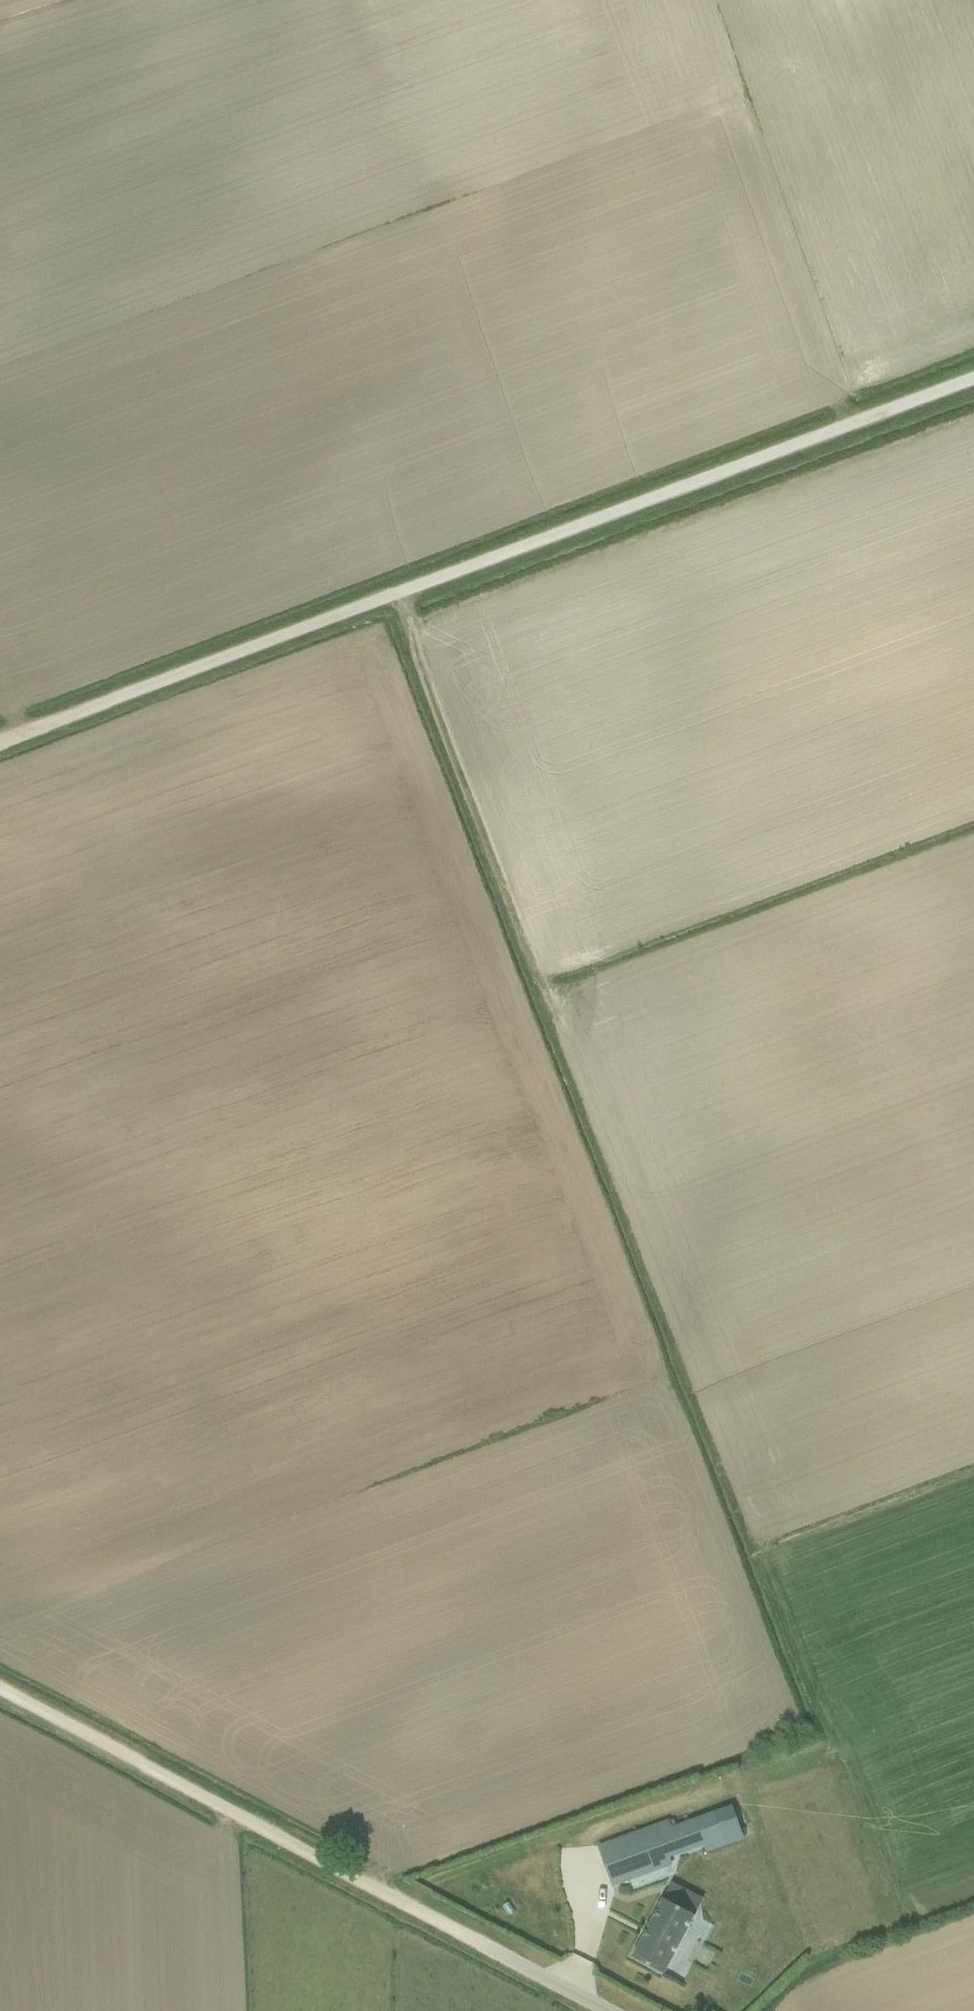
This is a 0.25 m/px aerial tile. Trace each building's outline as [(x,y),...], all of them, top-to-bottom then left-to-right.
[(744,1840),(731,1806),(672,1828),(669,1821),(598,1847),(612,1887),(671,1866),(668,1858),(704,1845),(707,1854),(744,1840)] [(671,1883),(632,1958),(664,1974),(703,1899),(671,1883)]
